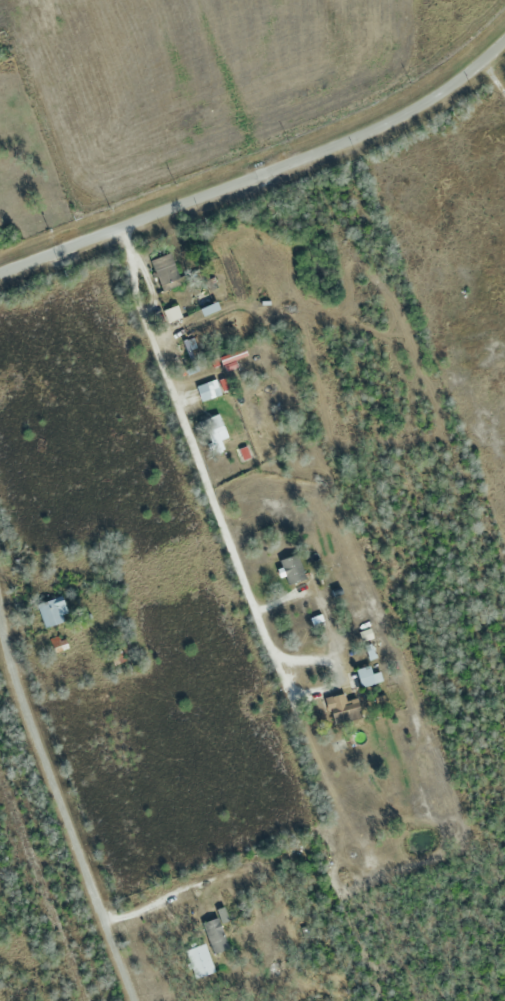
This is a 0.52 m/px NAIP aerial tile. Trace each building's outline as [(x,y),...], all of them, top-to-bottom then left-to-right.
[(181,284),(168,253),(149,261),(162,292),(181,284)] [(167,323),(181,318),(177,306),(163,311),(167,323)] [(221,395),(215,379),(195,385),(200,402),(221,395)] [(229,434),(214,413),(198,426),(212,445),(229,434)] [(44,627),(68,620),(61,596),(37,603),(44,627)] [(361,687),(375,683),(369,665),(356,669),(361,687)] [(361,719),(358,698),(345,700),(344,695),(329,697),(332,723),(361,719)] [(213,974),(206,944),(184,949),(191,978),(213,974)]
